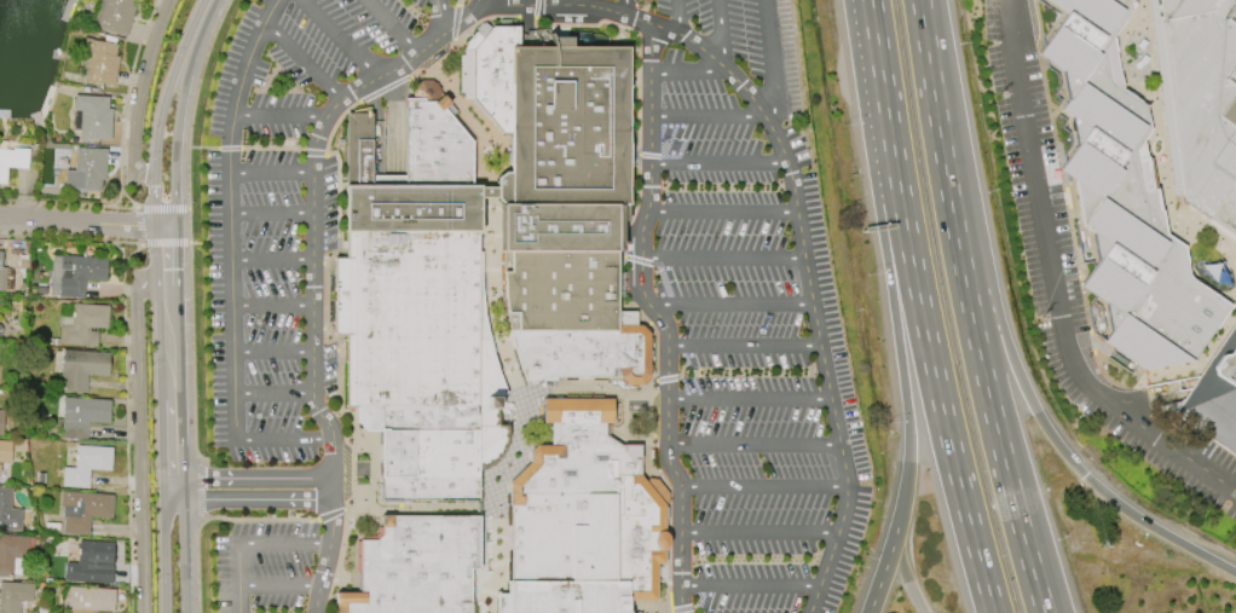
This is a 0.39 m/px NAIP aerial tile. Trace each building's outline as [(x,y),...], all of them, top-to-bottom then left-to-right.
[(88,27),(126,36),(134,6),(131,5),(132,0),(96,0),(88,27)] [(1065,13),(1038,54),(1062,70),(1067,99),(1059,110),(1070,118),(1075,144),(1058,170),(1073,180),(1081,226),(1092,233),(1097,260),(1079,287),(1104,303),(1109,331),(1103,341),(1144,370),(1176,364),(1192,360),(1231,306),(1189,277),(1184,245),(1166,233),(1161,210),(1160,210),(1156,187),(1153,189),(1147,157),(1145,157),(1143,140),(1150,131),(1145,105),(1121,89),(1111,37),(1132,7),(1131,0),(1046,0),(1065,13)] [(1182,193),(1183,201),(1209,219),(1208,222),(1235,242),(1235,0),(1148,0),(1173,195),(1182,193)] [(518,27),(518,47),(556,47),(555,37),(562,37),(571,36),(571,47),(628,46),(628,206),(620,206),(620,250),(616,250),(616,311),(635,311),(635,325),(640,325),(648,334),(648,376),(640,384),(626,384),(619,377),(571,376),(560,376),(549,376),(526,384),(512,341),(507,314),(512,314),(509,276),(516,276),(515,256),(503,255),(503,206),(503,203),(504,187),(503,181),(507,175),(509,172),(509,132),(503,132),(474,97),(474,48),(492,27),(518,27)] [(119,57),(114,86),(83,80),(88,53),(81,52),(83,39),(116,44),(115,56),(119,57)] [(405,98),(412,98),(412,88),(420,81),(431,80),(439,87),(439,97),(443,94),(447,100),(450,104),(456,111),(473,133),(478,132),(483,138),(484,143),(481,148),(480,152),(479,187),(492,187),(496,187),(497,198),(492,198),(478,197),(478,233),(347,232),(346,114),(375,114),(376,137),(381,137),(382,175),(388,175),(399,175),(405,175),(405,98)] [(74,94),(73,110),(79,111),(77,139),(110,140),(111,109),(108,109),(108,97),(74,94)] [(5,184),(0,183),(0,148),(12,149),(12,148),(28,149),(27,168),(6,167),(5,184)] [(100,191),(63,189),(64,169),(74,170),(75,148),(106,149),(104,180),(100,179),(100,191)] [(478,233),(478,251),(478,405),(356,405),(347,405),(347,335),(341,335),(334,335),(334,258),(339,259),(347,259),(347,232),(478,233)] [(380,499),(380,430),(365,430),(356,421),(356,405),(478,405),(478,251),(480,251),(481,283),(485,316),(491,341),(498,364),(510,397),(499,395),(498,424),(508,424),(507,443),(501,457),(493,464),(479,469),(479,501),(380,499)] [(60,255),(106,258),(105,281),(83,279),(82,297),(58,296),(58,278),(70,279),(71,270),(60,270),(60,255)] [(97,347),(58,343),(60,317),(71,317),(73,303),(109,306),(108,328),(89,326),(89,331),(98,331),(97,347)] [(1171,414),(1235,319),(1235,458),(1171,414)] [(63,349),(109,353),(108,376),(86,374),(85,393),(59,392),(63,349)] [(64,398),(110,400),(109,423),(87,422),(86,440),(62,439),(64,398)] [(543,423),(550,423),(550,445),(536,445),(530,452),(529,462),(510,484),(513,582),(507,582),(507,594),(498,594),(498,612),(626,612),(626,601),(655,601),(655,563),(664,563),(663,550),(666,547),(668,543),(668,539),(666,536),(664,532),(664,504),(668,501),(668,492),(657,479),(648,478),(645,481),(640,475),(640,445),(619,445),(603,434),(605,423),(612,423),(612,399),(543,398),(543,423)] [(10,463),(0,462),(0,441),(11,441),(10,463)] [(76,445),(112,447),(110,470),(88,469),(87,487),(62,486),(63,467),(75,467),(76,445)] [(19,531),(0,529),(0,487),(11,487),(10,509),(22,509),(19,531)] [(60,491),(112,495),(111,517),(88,516),(87,534),(63,532),(64,516),(62,515),(62,507),(60,505),(60,491)] [(469,568),(469,612),(334,612),(334,597),(334,592),(358,592),(359,592),(360,540),(375,539),(381,533),(381,515),(478,516),(478,569),(469,568)] [(13,577),(0,576),(0,534),(27,536),(25,560),(22,560),(21,573),(13,573),(13,577)] [(79,539),(112,542),(110,583),(64,580),(65,562),(77,562),(79,539)] [(19,601),(19,612),(0,612),(0,582),(33,583),(31,602),(19,601)] [(92,609),(92,612),(66,612),(68,586),(114,589),(111,611),(92,609)]
